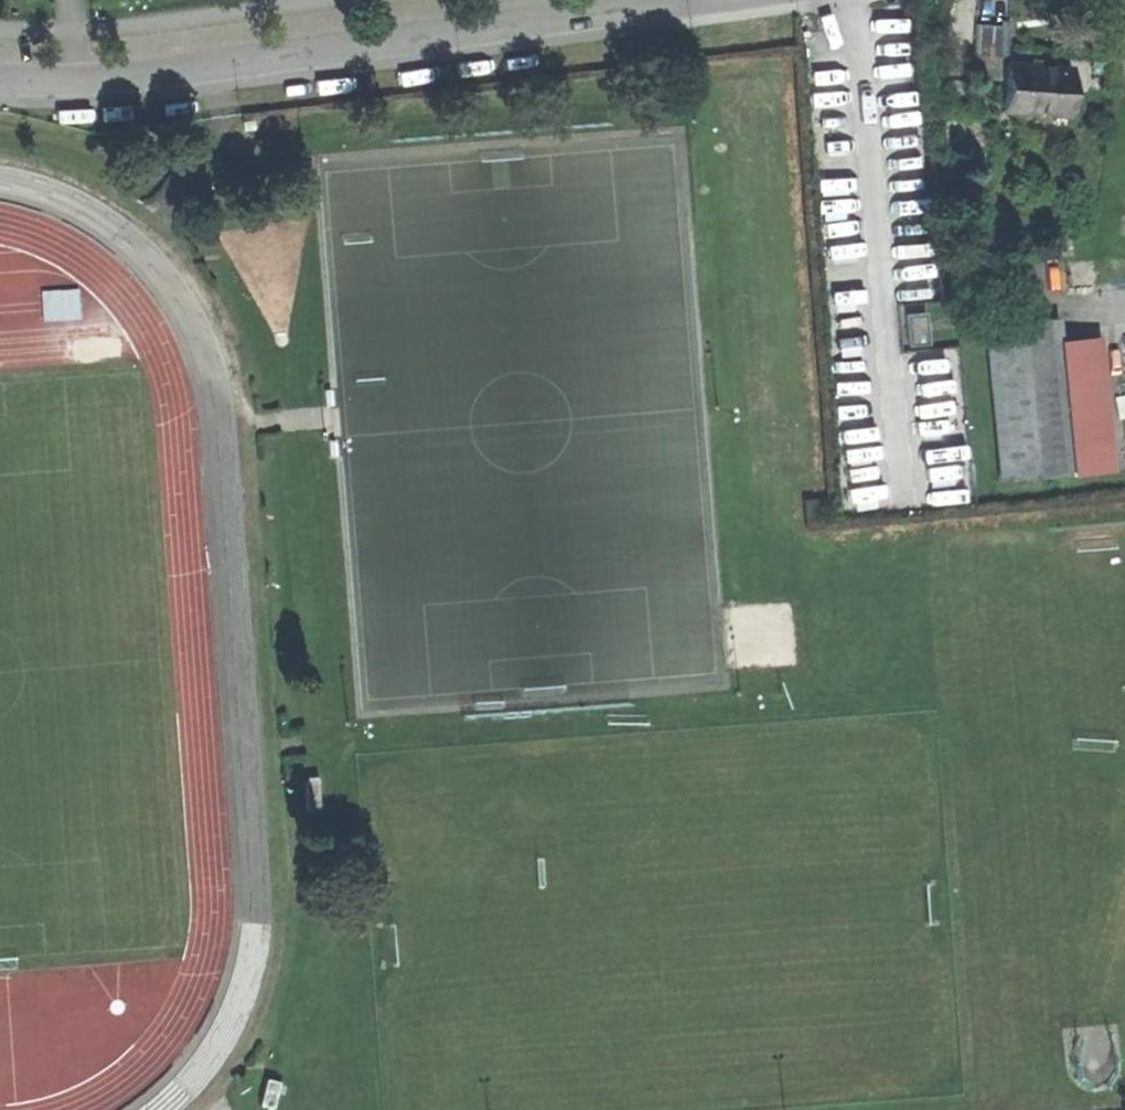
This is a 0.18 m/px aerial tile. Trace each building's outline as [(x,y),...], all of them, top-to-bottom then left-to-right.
[(1094,254),(1072,255),(1072,274),(1095,274),(1094,254)] [(1055,312),(1022,315),(1037,471),(1070,467),(1057,334),(1055,312)] [(923,313),(904,314),(907,345),(926,344),(923,313)] [(1022,315),(989,318),(1005,474),(1037,471),(1022,315)] [(1097,330),(1057,334),(1070,467),(1110,464),(1097,330)]
